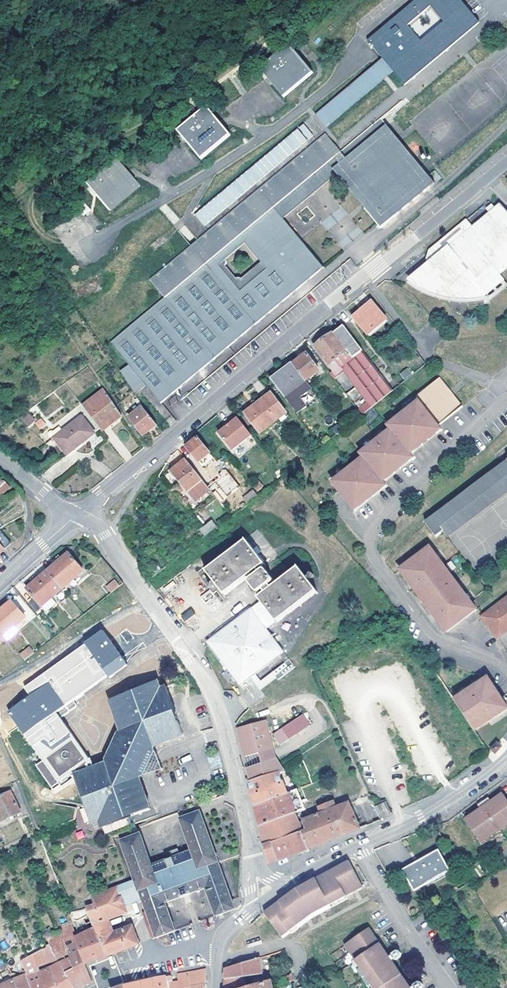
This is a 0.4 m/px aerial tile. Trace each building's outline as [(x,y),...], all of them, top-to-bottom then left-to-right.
[(403,84),(478,22),(460,0),(417,0),(393,20),(368,40),(382,59),(393,72),(403,84)] [(282,97),(312,73),(288,44),(259,67),(282,97)] [(393,72),(382,59),(315,112),(325,126),(393,72)] [(199,158),(229,134),(206,105),(176,129),(199,158)] [(193,210),(206,224),(251,188),(316,133),(313,128),(319,124),(312,115),(254,162),(253,162),(193,210)] [(121,370),(136,391),(146,384),(162,403),(175,391),(326,266),(295,228),(285,216),(336,174),(345,185),(381,228),(435,184),(386,125),(379,130),(374,124),(340,151),(325,134),(150,277),(165,295),(111,340),(129,364),(121,370)] [(83,179),(108,208),(138,184),(113,155),(83,179)] [(312,214),(345,185),(336,174),(285,216),(295,228),(312,214)] [(413,275),(423,287),(428,283),(432,289),(436,286),(440,292),(450,284),(460,296),(466,291),(470,296),(483,286),(487,291),(500,280),(496,275),(506,266),(506,208),(502,202),(495,207),(474,224),(468,217),(431,247),(437,255),(429,262),(413,275)] [(425,257),(429,262),(437,255),(431,247),(429,249),(425,257)] [(375,301),(354,317),(369,334),(388,319),(375,301)] [(342,367),(364,350),(345,325),(317,346),(330,364),(332,364),(335,370),(332,373),(337,379),(345,371),(342,367)] [(395,390),(364,350),(342,367),(345,371),(337,379),(338,381),(363,414),(385,398),(395,390)] [(294,364),(307,380),(321,369),(308,353),(294,364)] [(313,389),(307,380),(294,364),(274,380),(287,396),(300,413),(308,406),(302,398),(313,389)] [(407,368),(400,373),(404,379),(411,373),(407,368)] [(333,481),(355,510),(387,485),(384,481),(415,456),(412,453),(442,429),(439,425),(464,406),(452,391),(441,377),(416,396),(419,400),(389,424),(392,428),(362,452),(365,456),(333,481)] [(83,404),(101,427),(114,417),(117,420),(124,414),(108,392),(105,388),(83,404)] [(263,432),(276,422),(279,420),(281,422),(290,415),(272,393),(247,412),(259,427),(263,432)] [(146,435),(158,425),(143,407),(131,418),(146,435)] [(22,418),(29,427),(39,420),(33,411),(22,418)] [(220,432),(234,449),(253,434),(252,433),(237,414),(231,419),(233,422),(228,426),(220,432)] [(79,451),(77,448),(89,438),(96,432),(82,415),(55,437),(72,456),(79,451)] [(101,427),(104,430),(117,420),(114,417),(101,427)] [(339,433),(345,429),(340,423),(334,427),(339,433)] [(89,438),(77,448),(79,451),(92,441),(89,438)] [(200,461),(211,452),(199,438),(188,446),(200,461)] [(496,454),(504,465),(427,523),(437,536),(444,531),(449,537),(450,536),(449,534),(506,492),(506,445),(496,454)] [(213,456),(204,463),(206,466),(216,458),(213,456)] [(198,498),(211,488),(198,472),(195,469),(187,459),(173,471),(190,493),(192,491),(198,498)] [(195,469),(198,472),(206,466),(204,463),(195,469)] [(0,482),(0,496),(10,488),(3,479),(0,482)] [(251,488),(243,493),(247,498),(254,492),(251,488)] [(260,495),(257,490),(254,492),(247,498),(233,509),(236,514),(260,495)] [(196,500),(198,498),(192,491),(190,493),(196,500)] [(212,520),(199,529),(204,536),(217,527),(212,520)] [(0,530),(0,554),(12,544),(11,541),(1,529),(0,530)] [(448,632),(478,610),(430,547),(401,569),(448,632)] [(63,588),(84,571),(69,554),(49,572),(48,572),(28,589),(42,607),(63,588)] [(109,587),(112,593),(121,586),(117,582),(109,587)] [(499,638),(506,632),(506,598),(483,616),(499,638)] [(26,617),(13,602),(0,612),(0,639),(5,635),(26,617)] [(191,607),(180,615),(184,620),(195,612),(191,607)] [(286,652),(251,608),(208,642),(242,685),(286,652)] [(26,660),(33,655),(35,653),(30,647),(21,654),(26,660)] [(291,659),(274,671),(280,679),(297,666),(291,659)] [(455,700),(476,731),(506,711),(506,707),(488,678),(455,700)] [(77,775),(96,824),(103,822),(106,829),(130,819),(136,837),(141,834),(135,818),(153,811),(140,779),(147,776),(156,754),(154,748),(175,740),(184,736),(178,719),(166,688),(161,690),(158,682),(110,700),(122,733),(119,735),(108,761),(109,764),(77,775)] [(304,713),(272,733),(279,744),(311,724),(304,713)] [(267,720),(239,727),(247,756),(275,748),(267,720)] [(498,743),(492,750),(497,755),(497,754),(501,750),(504,748),(498,743)] [(163,771),(156,754),(147,776),(163,771)] [(280,772),(281,775),(287,772),(283,767),(279,759),(250,769),(254,781),(274,775),(280,772)] [(254,781),(250,783),(252,789),(256,805),(289,794),(281,775),(280,772),(274,775),(254,781)] [(26,786),(35,781),(30,774),(21,778),(26,786)] [(306,795),(309,801),(320,796),(314,783),(303,788),(306,795)] [(297,813),(307,810),(304,802),(302,797),(299,790),(289,794),(256,805),(258,813),(262,826),(297,813)] [(4,820),(22,811),(12,792),(0,798),(0,811),(4,820)] [(505,794),(495,801),(492,797),(481,805),(484,809),(474,815),(469,819),(473,826),(480,836),(484,842),(490,838),(506,826),(506,798),(505,794)] [(307,830),(303,832),(310,849),(337,839),(339,838),(365,828),(362,822),(359,823),(350,803),(305,822),(307,830)] [(388,803),(377,808),(383,819),(394,814),(388,803)] [(141,834),(136,837),(122,841),(137,881),(93,897),(96,905),(88,908),(91,915),(94,921),(97,928),(110,956),(141,945),(133,926),(115,932),(110,920),(129,912),(126,905),(123,898),(141,892),(144,899),(158,938),(168,934),(178,931),(167,903),(207,888),(218,916),(237,909),(234,900),(221,863),(204,818),(201,812),(183,819),(193,849),(179,854),(173,857),(155,863),(144,834),(141,834)] [(303,832),(297,813),(262,826),(264,835),(265,838),(267,846),(303,832)] [(470,828),(473,826),(469,819),(474,815),(473,813),(464,820),(470,828)] [(99,831),(106,829),(103,822),(96,824),(99,831)] [(310,849),(303,832),(267,846),(268,853),(271,864),(296,855),(310,849)] [(484,842),(480,836),(477,837),(483,846),(492,840),(490,838),(484,842)] [(403,871),(415,891),(452,871),(440,850),(403,871)] [(275,902),(268,909),(288,930),(292,926),(311,908),(340,897),(345,895),(364,887),(352,859),(344,862),(312,875),(298,881),(291,887),(280,897),(275,902)] [(347,899),(345,895),(340,897),(311,908),(313,912),(347,899)] [(91,915),(88,908),(72,913),(75,921),(84,918),(91,915)] [(313,912),(311,908),(292,926),(296,929),(313,912)] [(87,924),(94,921),(91,915),(84,918),(87,924)] [(79,987),(83,987),(87,986),(93,983),(86,965),(76,938),(79,937),(73,923),(60,928),(62,932),(64,937),(71,954),(73,958),(77,969),(71,972),(79,987)] [(403,960),(401,957),(394,944),(383,924),(357,939),(361,947),(366,956),(373,968),(384,987),(418,987),(403,960)] [(76,938),(86,965),(97,961),(110,956),(97,928),(79,937),(76,938)] [(58,960),(59,960),(71,954),(64,937),(62,932),(51,936),(48,937),(52,946),(58,960)] [(52,946),(49,948),(44,950),(50,964),(58,960),(52,946)] [(362,958),(366,956),(361,947),(357,949),(362,958)] [(35,987),(49,987),(42,974),(40,968),(50,964),(44,950),(29,958),(24,960),(22,962),(24,966),(28,974),(35,987)] [(409,951),(404,954),(403,955),(406,959),(408,959),(411,956),(412,955),(412,952),(409,951)] [(28,974),(24,966),(22,962),(24,960),(21,954),(7,960),(11,969),(17,967),(22,977),(14,981),(17,987),(35,987),(28,974)] [(373,968),(366,956),(362,958),(379,987),(384,987),(373,968)] [(60,987),(79,987),(71,972),(77,969),(73,958),(64,962),(68,970),(54,977),(60,987)] [(247,987),(245,977),(263,975),(260,959),(238,966),(228,969),(227,976),(227,987),(247,987)] [(42,974),(49,987),(60,987),(54,977),(68,970),(64,962),(62,964),(42,974)] [(208,980),(207,972),(185,975),(179,976),(181,986),(172,987),(208,987),(208,980)] [(274,987),(295,981),(293,973),(272,980),(274,987)] [(172,987),(171,983),(174,982),(173,977),(163,978),(156,979),(158,987),(172,987)] [(156,979),(148,981),(131,986),(126,987),(158,987),(156,979)]
